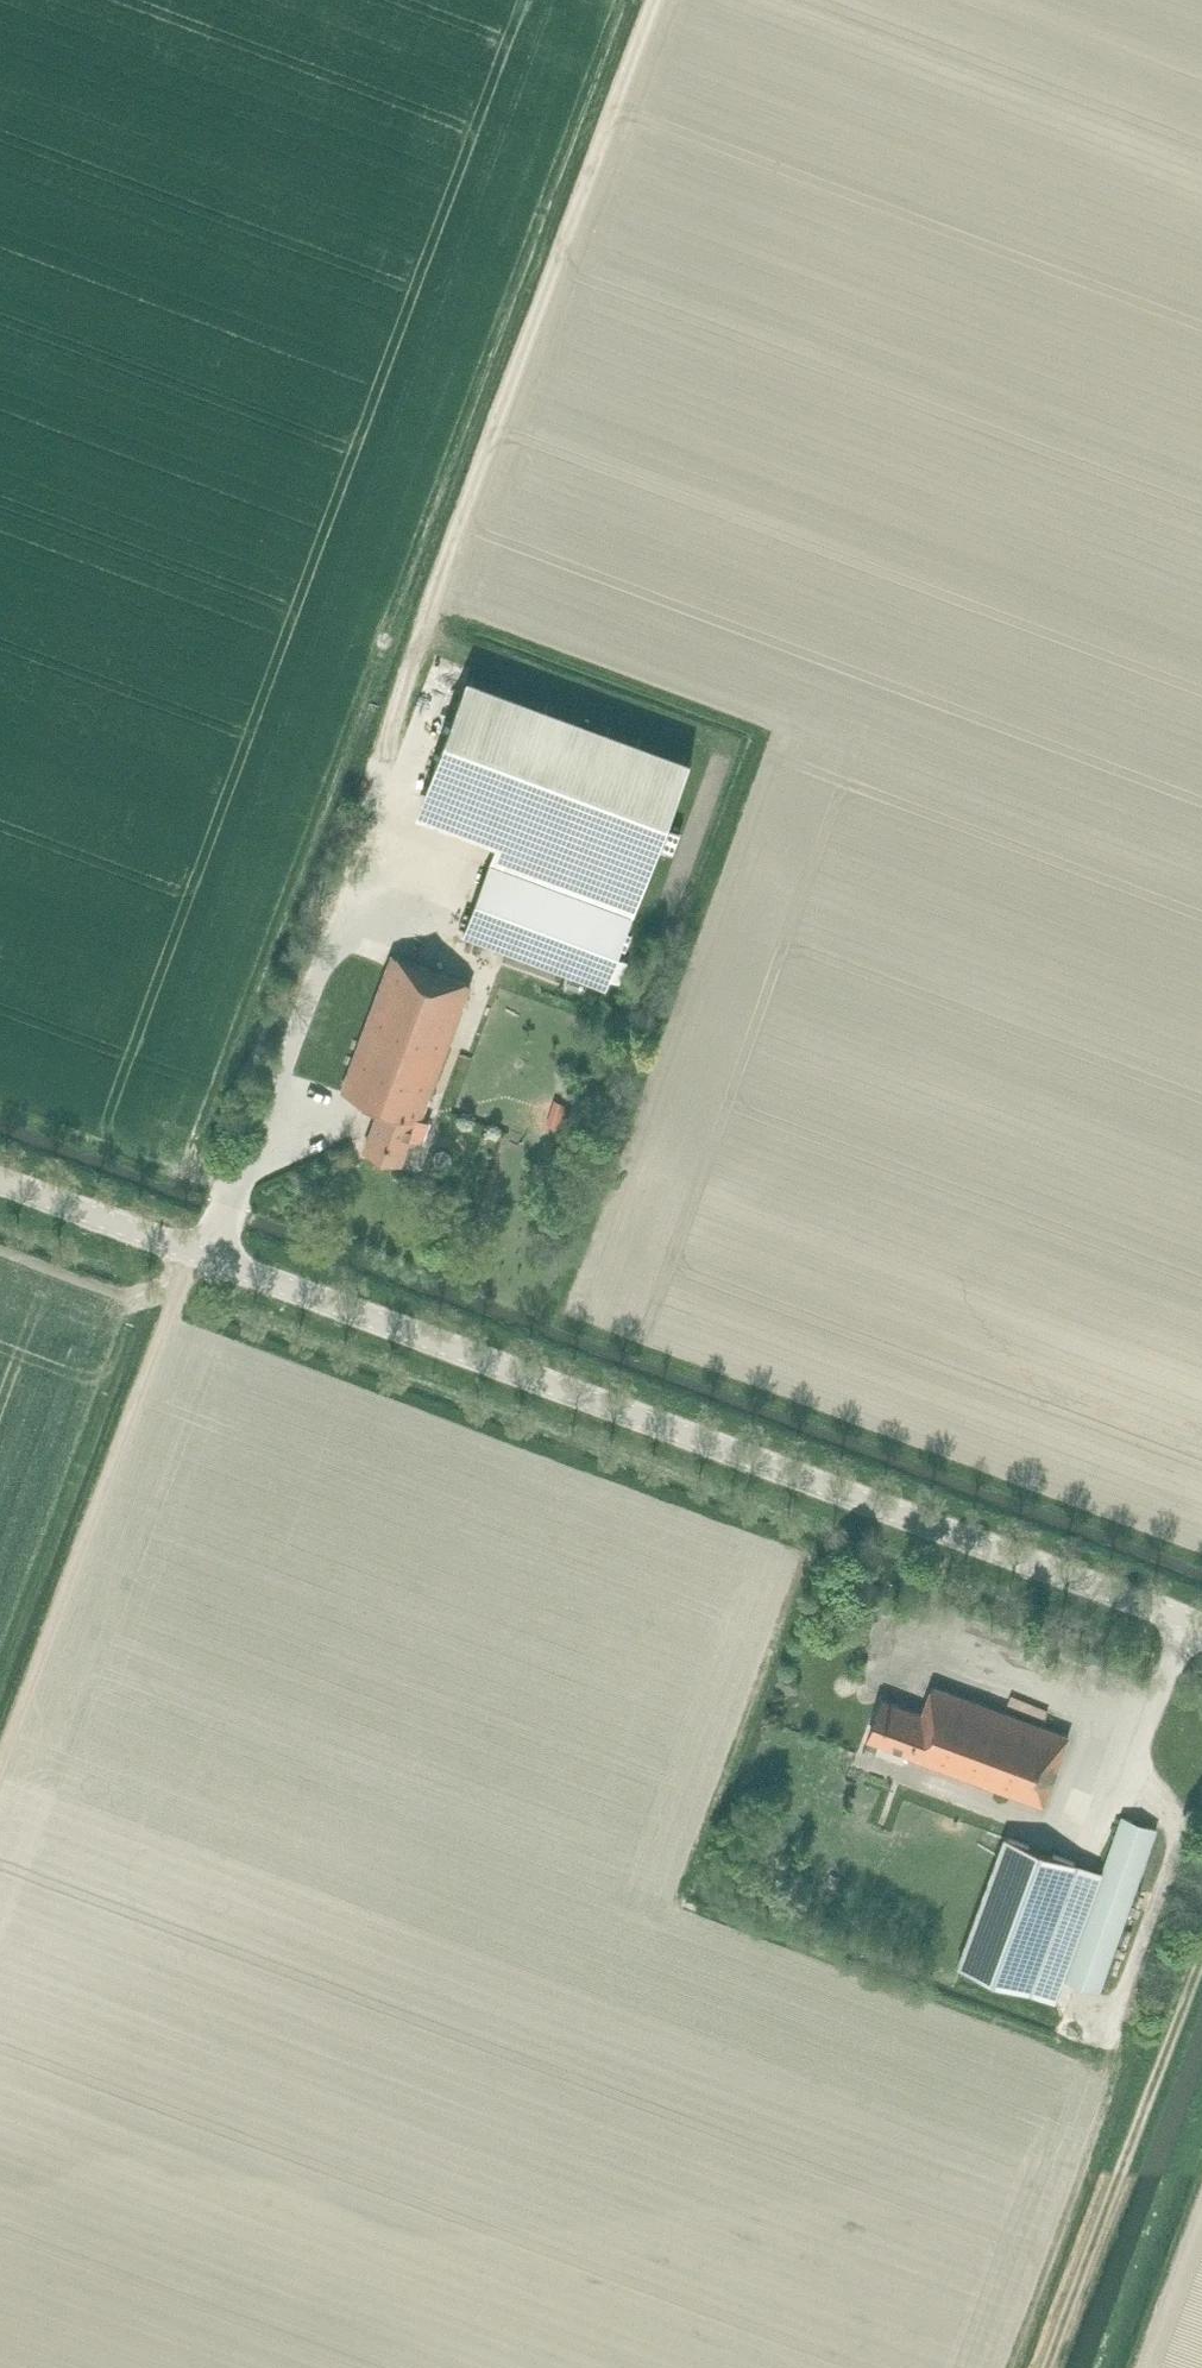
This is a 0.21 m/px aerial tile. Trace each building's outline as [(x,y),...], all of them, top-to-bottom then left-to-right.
[(618,963),(652,872),(661,850),(674,855),(683,831),(670,825),(695,760),(473,675),(420,814),(500,844),(466,932),(608,987),(610,983),(619,987),(626,966),(618,963)] [(343,1089),(382,1104),(365,1147),(401,1161),(416,1122),(419,1123),(472,983),(395,953),(343,1089)] [(868,1738),(1043,1805),(1069,1735),(934,1684),(922,1712),(883,1697),(868,1738)] [(1080,1791),(1075,1804),(1093,1810),(1098,1797),(1080,1791)] [(1101,1991),(1158,1827),(1122,1815),(1104,1867),(1065,1978),(1101,1991)] [(957,1965),(1058,1996),(1104,1867),(1004,1833),(957,1965)]
